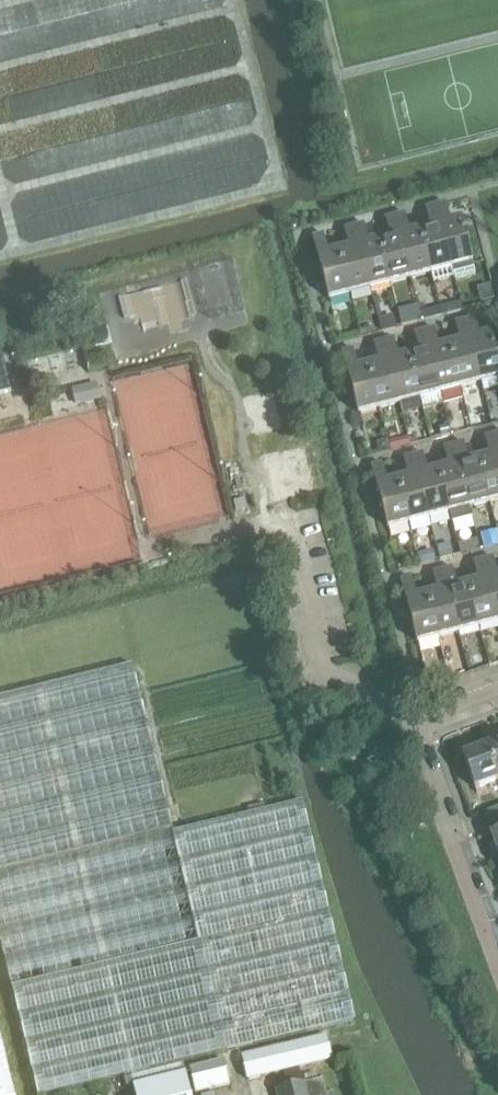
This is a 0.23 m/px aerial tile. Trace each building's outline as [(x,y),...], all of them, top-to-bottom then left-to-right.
[(445,203),(436,206),(454,278),(475,272),(462,220),(450,223),(445,203)] [(427,208),(432,227),(420,230),(431,272),(434,283),(454,278),(436,206),(427,208)] [(404,214),(395,217),(411,277),(431,272),(420,230),(409,233),(404,214)] [(391,283),(411,277),(395,217),(386,219),(391,237),(380,240),(391,283)] [(370,288),(391,283),(380,240),(369,243),(364,224),(354,227),(370,288)] [(339,251),(350,293),(370,288),(354,227),(345,229),(350,248),(339,251)] [(329,298),(350,293),(339,251),(328,254),(323,235),(313,237),(329,298)] [(465,320),(481,382),(497,377),(497,362),(491,334),(479,337),(474,317),(465,320)] [(392,318),(378,321),(381,332),(395,328),(392,318)] [(461,387),(481,382),(465,320),(456,322),(461,342),(450,345),(461,387)] [(433,328),(424,331),(440,392),(461,387),(450,345),(438,348),(433,328)] [(420,397),(440,392),(424,331),(415,333),(420,352),(409,355),(420,397)] [(393,339),(384,341),(400,402),(420,397),(409,355),(398,358),(393,339)] [(379,408),(400,402),(384,341),(375,343),(380,363),(368,366),(379,408)] [(358,413),(379,408),(368,366),(357,369),(352,349),(343,352),(358,413)] [(12,391),(3,354),(0,354),(0,393),(12,391)] [(101,399),(98,383),(72,389),(76,405),(101,399)] [(449,425),(439,427),(441,437),(451,434),(449,425)] [(479,459),(490,501),(497,499),(497,447),(495,434),(485,437),(490,456),(479,459)] [(391,451),(388,439),(376,442),(379,454),(391,451)] [(398,439),(390,441),(391,449),(400,447),(398,439)] [(468,462),(463,442),(454,445),(470,507),(490,501),(479,459),(468,462)] [(444,447),(449,467),(438,469),(450,512),(452,523),(473,517),(470,507),(454,445),(444,447)] [(428,472),(422,453),(413,455),(429,517),(450,512),(438,469),(428,472)] [(409,477),(398,480),(409,523),(429,517),(413,455),(404,458),(409,477)] [(388,528),(409,523),(398,480),(387,483),(382,463),(372,466),(388,528)] [(481,534),(485,548),(485,549),(497,545),(497,533),(497,530),(481,534)] [(478,540),(459,545),(461,554),(481,549),(478,540)] [(455,556),(452,546),(438,549),(439,553),(440,560),(455,556)] [(433,551),(418,555),(420,565),(436,561),(433,551)] [(493,557),(483,559),(497,617),(497,576),(493,557)] [(468,584),(479,626),(497,621),(497,617),(483,559),(474,562),(479,581),(468,584)] [(457,586),(452,567),(443,570),(458,632),(479,626),(468,584),(457,586)] [(438,592),(427,594),(438,637),(458,632),(443,570),(433,572),(438,592)] [(418,642),(438,637),(427,594),(416,597),(411,578),(402,580),(418,642)] [(356,1020),(303,801),(173,832),(133,665),(0,697),(0,930),(14,986),(12,987),(39,1094),(44,1094),(119,1077),(183,1061),(356,1020)] [(487,746),(497,775),(497,742),(487,746)] [(372,761),(384,756),(379,744),(367,748),(372,761)] [(497,780),(497,775),(487,746),(462,755),(475,789),(497,780)] [(486,812),(490,824),(497,821),(497,807),(486,812)] [(0,1035),(0,1094),(14,1094),(0,1035)] [(324,1080),(307,1084),(304,1084),(300,1067),(334,1059),(329,1035),(242,1056),(248,1079),(284,1071),(288,1088),(277,1091),(278,1094),(327,1094),(324,1080)] [(196,1093),(230,1085),(224,1060),(190,1069),(196,1093)] [(122,1089),(134,1086),(136,1094),(191,1094),(183,1061),(119,1077),(122,1089)]
